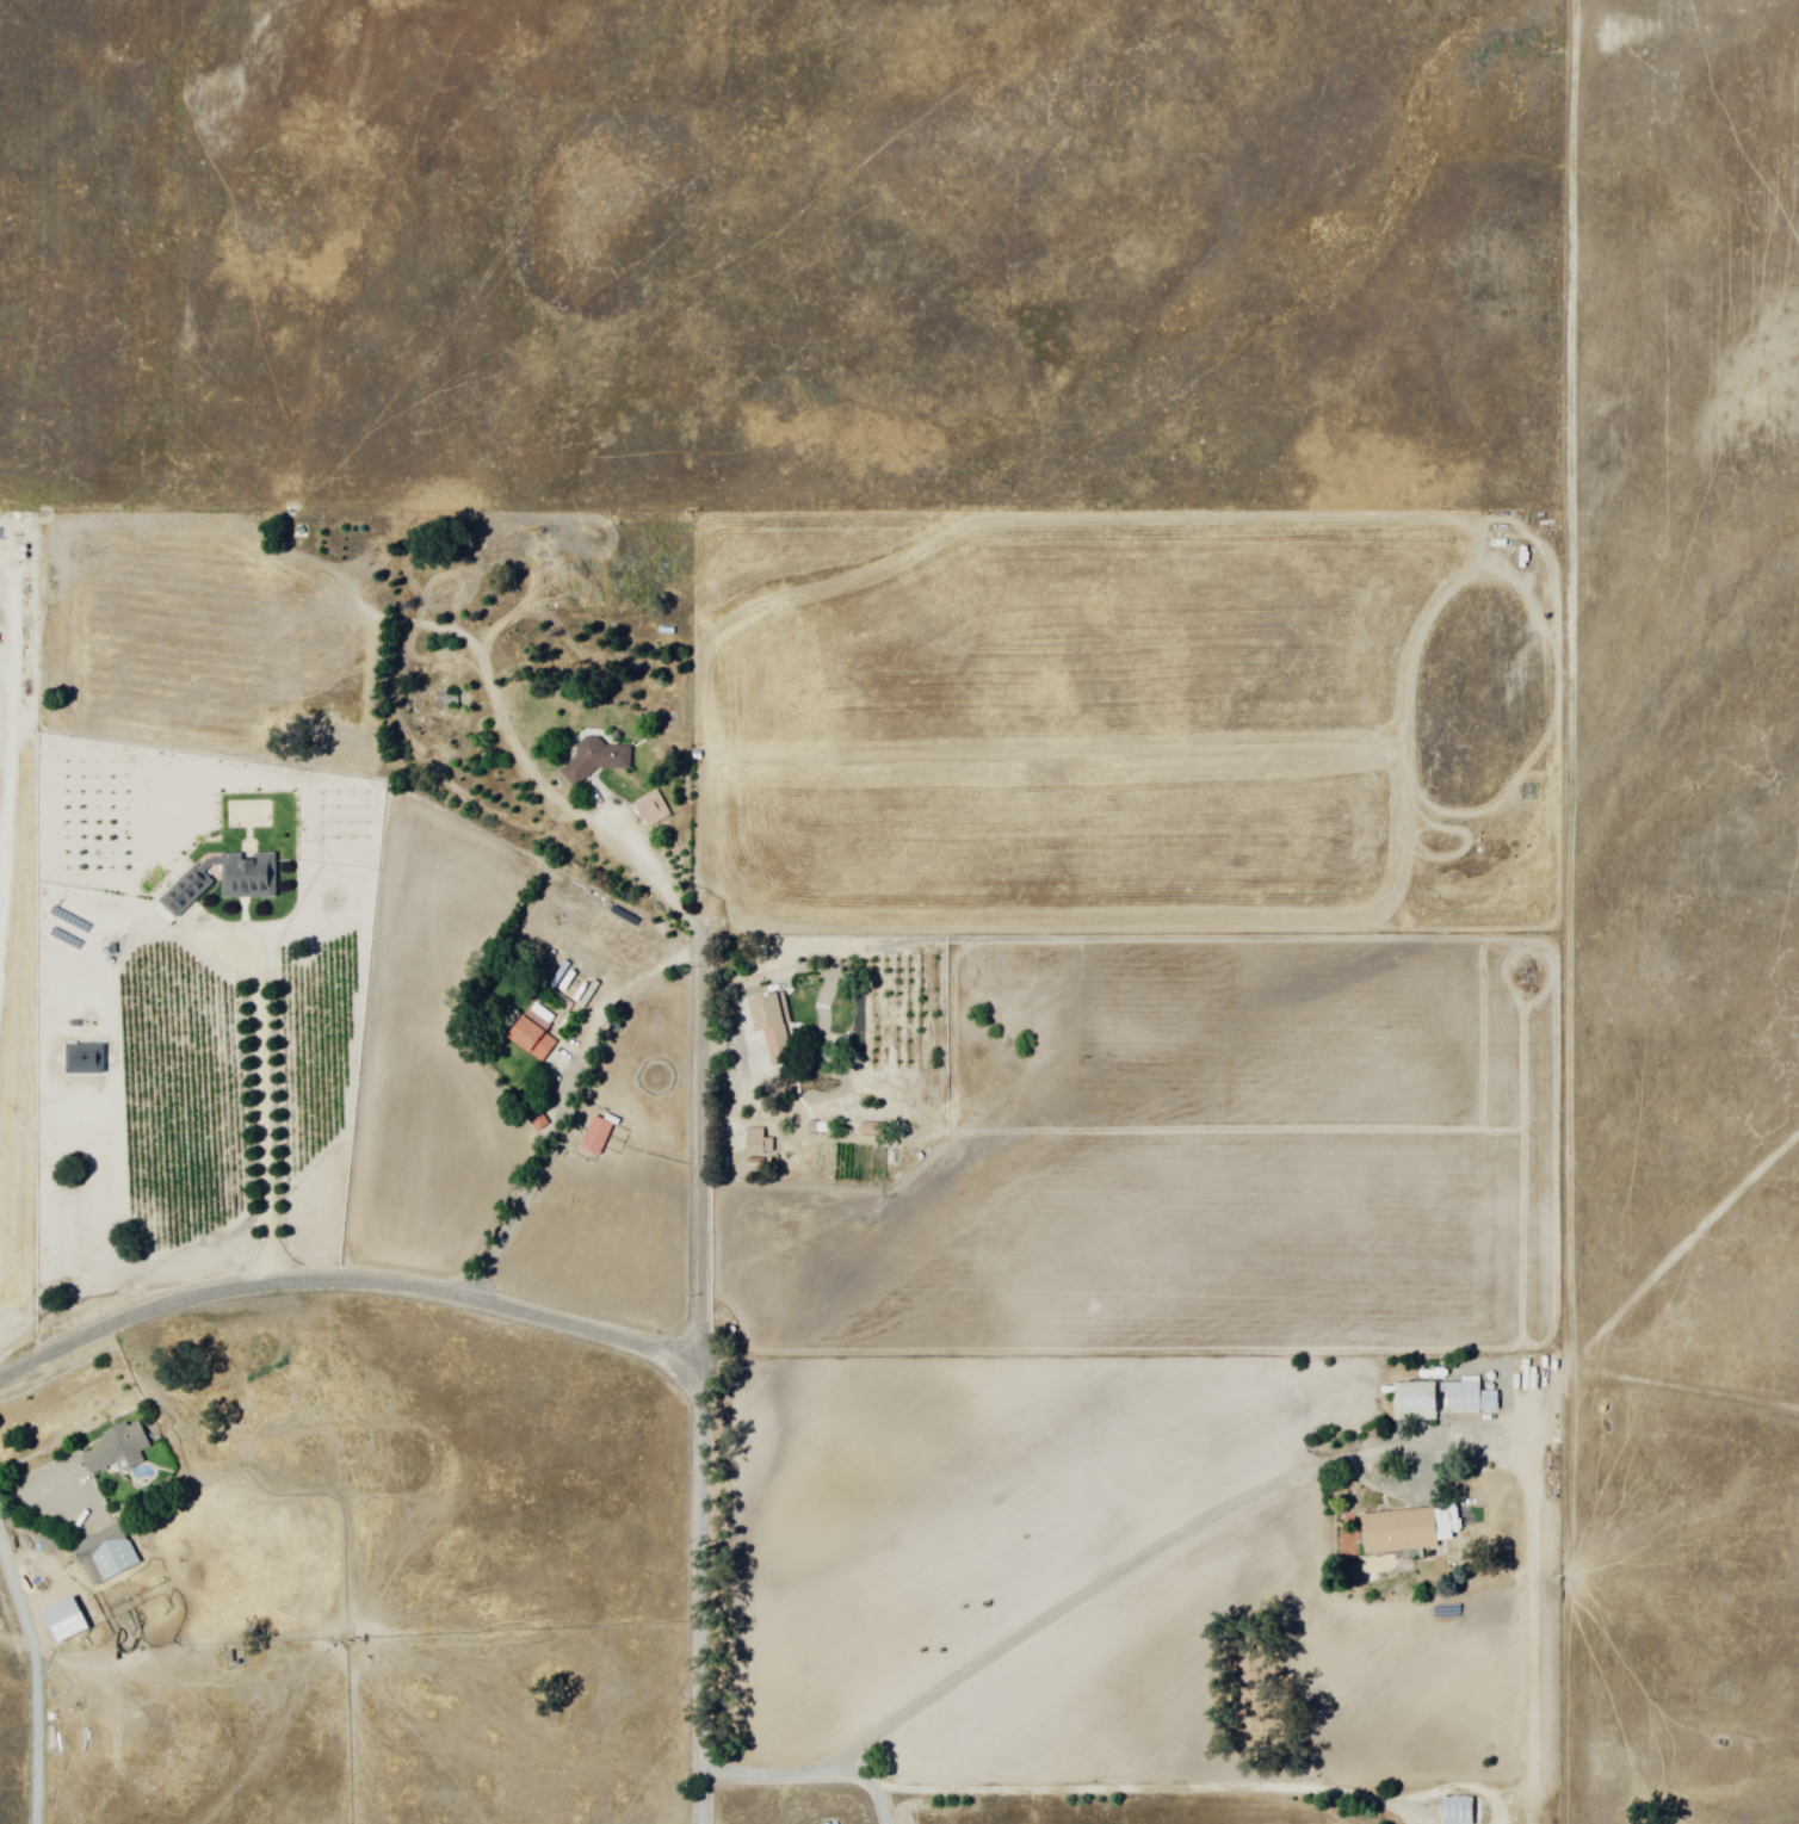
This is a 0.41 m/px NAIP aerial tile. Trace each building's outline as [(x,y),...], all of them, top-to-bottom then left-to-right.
[(633,744),(579,743),(579,761),(568,761),(568,774),(633,775),(633,744)] [(671,817),(659,791),(636,802),(649,828),(671,817)] [(277,854),(258,854),(258,842),(244,842),(244,856),(205,856),(157,902),(175,921),(221,877),(221,899),(277,900),(277,854)] [(746,1000),(753,1034),(762,1032),(770,1068),(792,1063),(784,1026),(791,1024),(783,992),(746,1000)] [(543,1034),(551,1020),(527,1005),(505,1040),(542,1063),(555,1041),(543,1034)] [(598,1158),(612,1125),(593,1117),(579,1149),(598,1158)] [(764,1130),(745,1130),(745,1157),(772,1157),(772,1139),(764,1139),(764,1130)] [(1446,1413),(1497,1413),(1497,1392),(1481,1392),(1481,1382),(1442,1382),(1442,1391),(1446,1391),(1446,1413)] [(1434,1421),(1434,1383),(1393,1383),(1393,1421),(1434,1421)] [(151,1449),(140,1420),(93,1438),(98,1450),(81,1456),(88,1476),(118,1465),(121,1472),(144,1464),(140,1453),(151,1449)] [(1358,1515),(1361,1555),(1436,1551),(1434,1510),(1358,1515)] [(72,1545),(90,1588),(139,1567),(121,1525),(72,1545)] [(40,1612),(53,1645),(87,1631),(73,1598),(40,1612)] [(1440,1798),(1440,1823),(1474,1823),(1474,1798),(1440,1798)]
